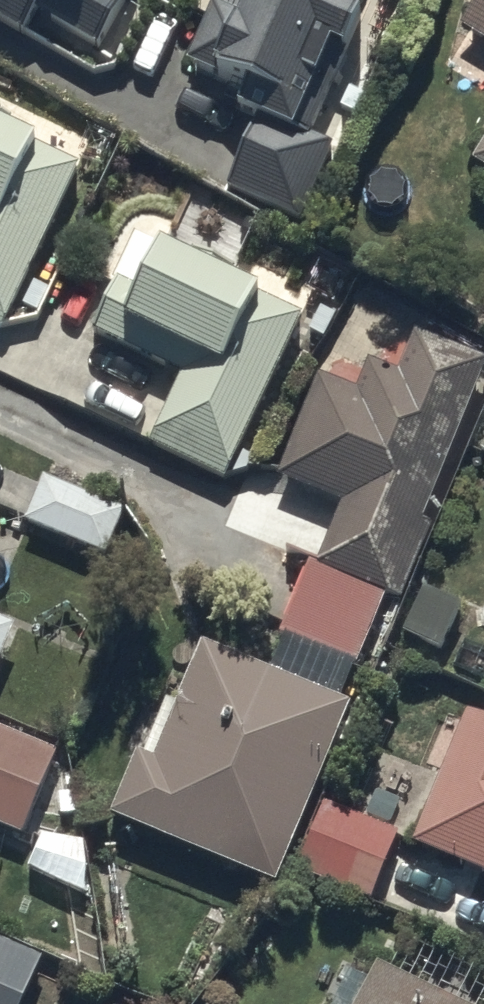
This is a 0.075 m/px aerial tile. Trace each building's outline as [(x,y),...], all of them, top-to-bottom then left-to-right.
[(23,34),(30,24),(39,30),(47,18),(97,50),(128,0),(0,0),(0,19),(23,34)] [(210,5),(179,89),(256,117),(227,194),(298,220),(327,143),(309,137),(359,18),(349,14),(355,0),(246,0),(238,17),(210,5)] [(460,25),(483,39),(483,0),(475,0),(460,25)] [(0,100),(0,331),(1,332),(91,143),(0,100)] [(471,162),(483,170),(483,139),(471,162)] [(187,259),(133,236),(87,335),(179,378),(148,445),(223,480),(300,315),(252,296),(254,292),(229,281),(234,271),(190,252),(187,259)] [(270,481),(336,509),(318,551),(297,542),(289,561),(305,567),(276,637),(354,669),(385,597),(399,602),(430,527),(423,524),(483,376),(483,359),(388,319),(369,366),(339,353),(328,380),(315,374),(270,481)] [(123,508),(42,478),(24,526),(105,556),(123,508)] [(460,600),(421,583),(400,633),(439,650),(460,600)] [(17,628),(0,621),(0,667),(17,628)] [(347,704),(198,641),(181,682),(174,679),(144,750),(139,748),(111,814),(272,882),(347,704)] [(460,712),(410,845),(483,873),(483,721),(460,712)] [(0,730),(0,827),(20,835),(54,752),(0,730)] [(395,830),(324,804),(297,876),(368,902),(395,830)] [(0,941),(0,1003),(23,1003),(42,959),(0,941)] [(376,965),(373,974),(341,960),(321,1003),(466,1003),(376,965)]
